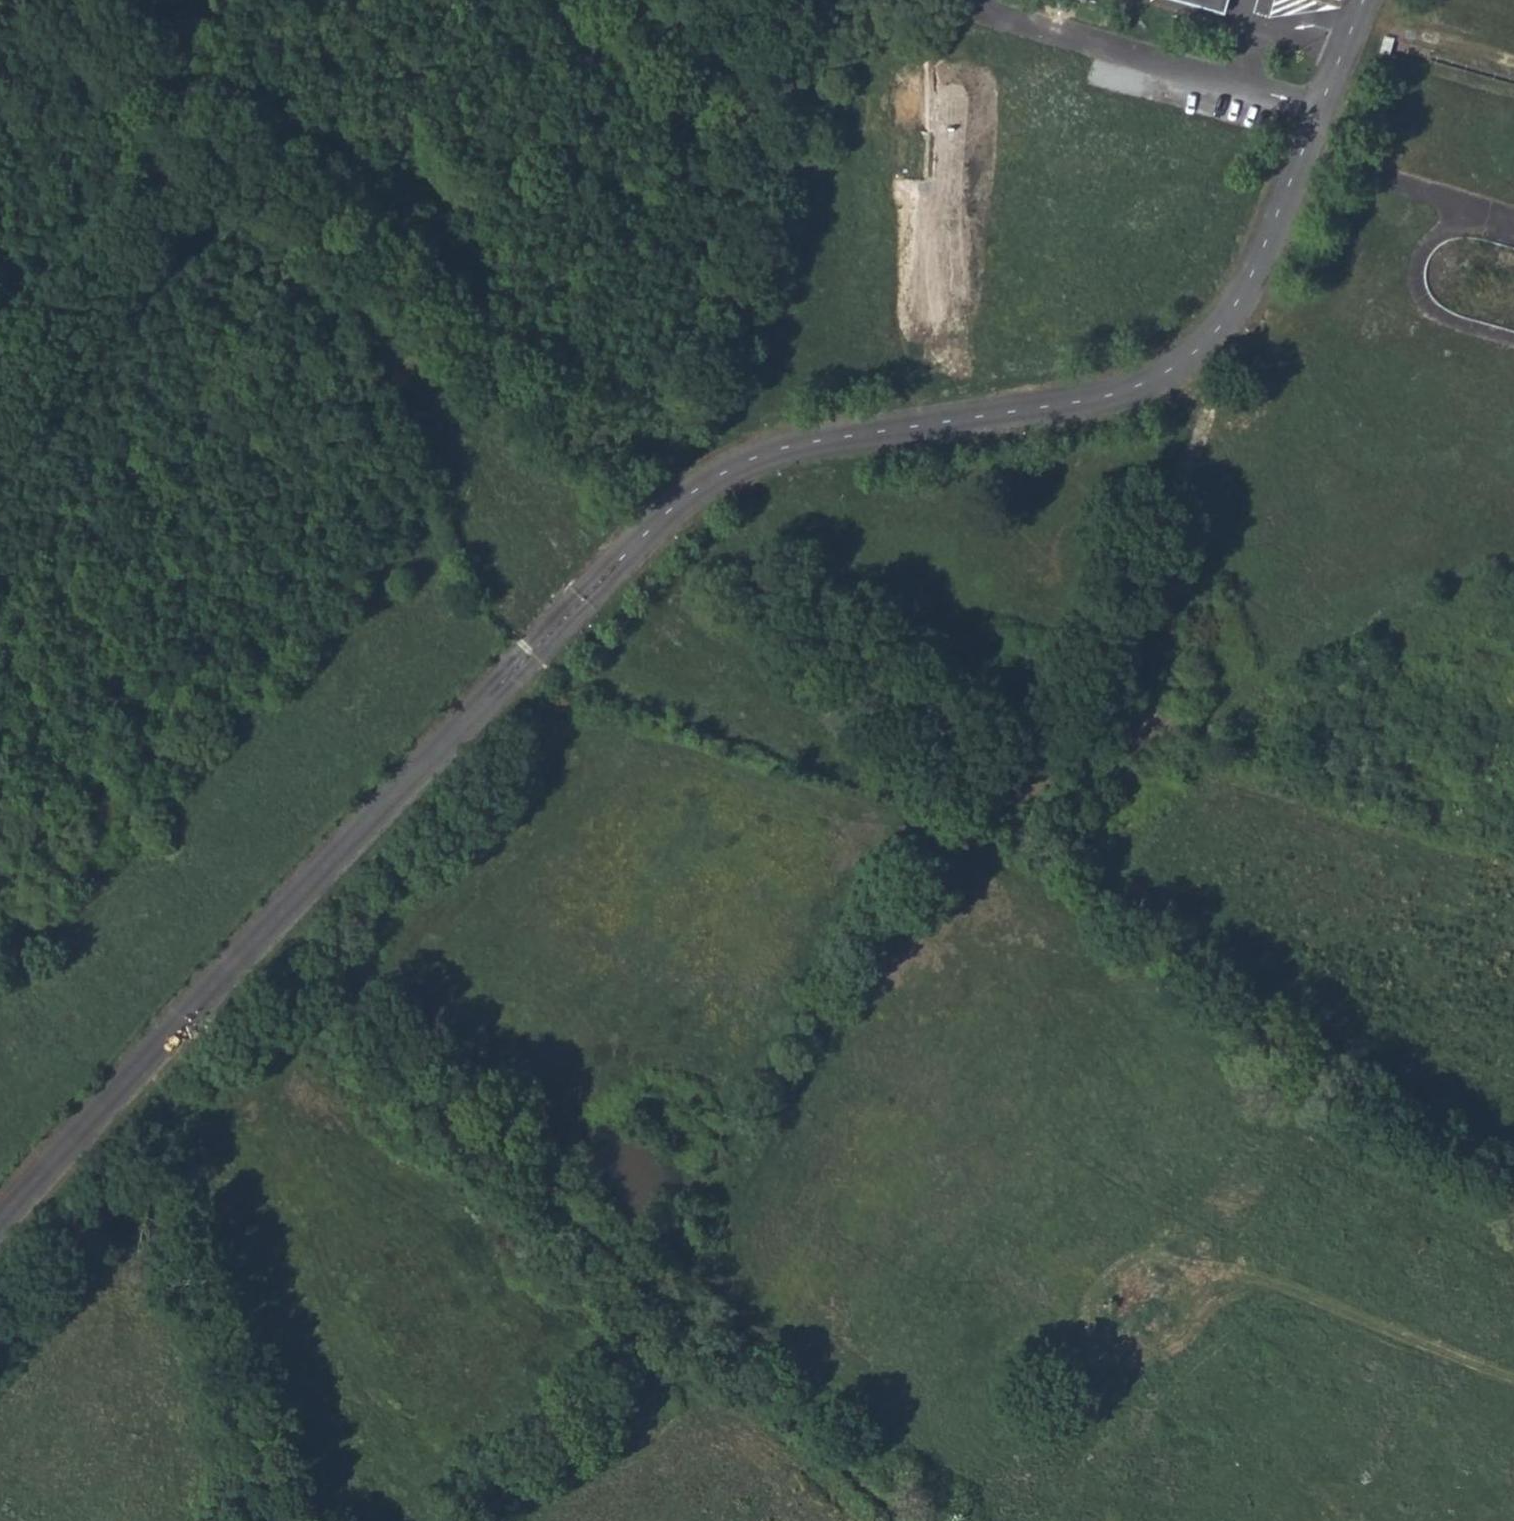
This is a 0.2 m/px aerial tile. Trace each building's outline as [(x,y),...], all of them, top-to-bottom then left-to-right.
[(1217,8),(1219,0),(1190,0),(1217,8)]
